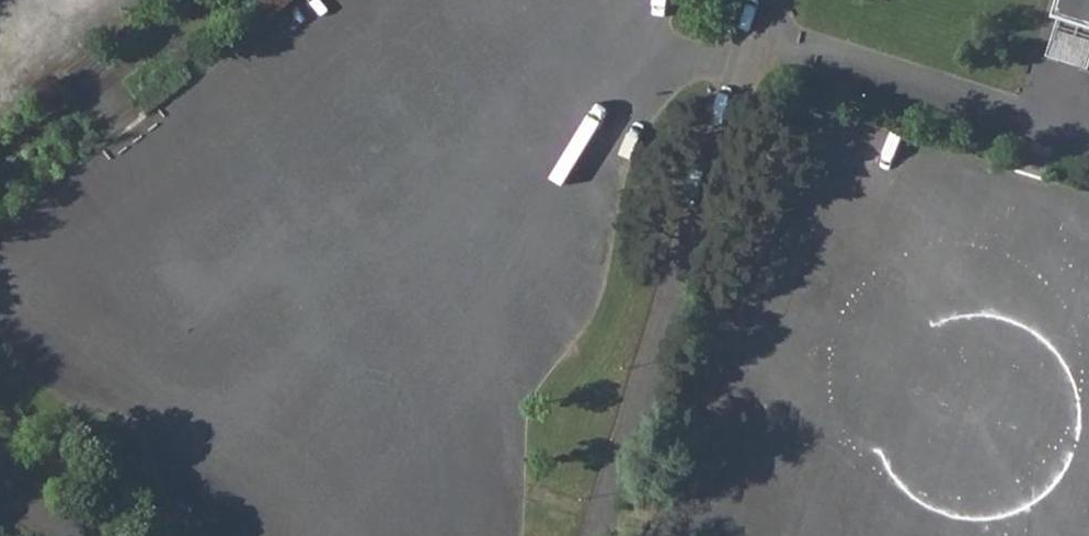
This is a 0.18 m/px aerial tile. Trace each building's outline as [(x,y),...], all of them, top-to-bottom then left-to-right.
[(1051,55),(1088,67),(1088,0),(1068,0),(1051,55)]
